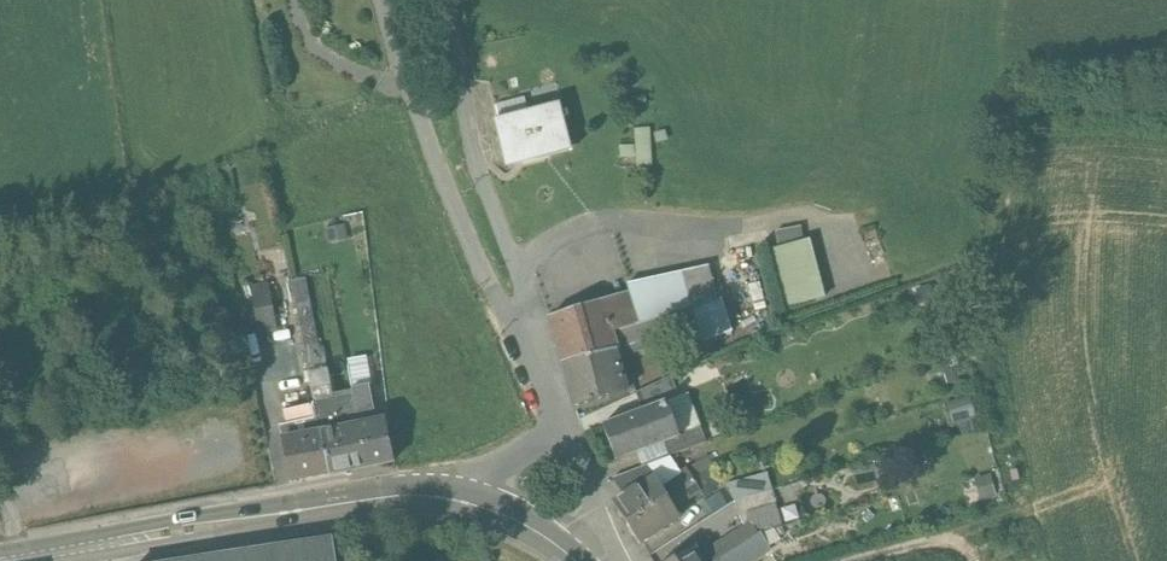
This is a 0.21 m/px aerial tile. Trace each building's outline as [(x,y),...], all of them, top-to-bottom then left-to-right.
[(498,123),(528,115),(524,101),(495,108),(498,123)] [(498,123),(509,165),(570,149),(559,107),(528,115),(498,123)] [(654,128),(639,129),(642,166),(657,165),(654,128)] [(780,232),(784,245),(808,239),(804,226),(780,232)] [(797,307),(836,295),(817,237),(778,250),(797,307)] [(707,268),(630,286),(633,294),(641,323),(692,310),(719,303),(707,268)] [(315,409),(330,406),(307,279),(291,283),(315,409)] [(612,332),(641,323),(633,294),(626,296),(620,280),(611,283),(615,299),(603,303),(612,332)] [(270,287),(253,290),(262,333),(278,330),(270,287)] [(549,319),(563,365),(596,356),(615,351),(617,351),(612,332),(603,303),(549,319)] [(732,336),(719,303),(692,310),(705,345),(732,336)] [(563,365),(574,407),(626,392),(615,351),(596,356),(563,365)] [(671,377),(635,393),(641,409),(664,400),(665,402),(679,396),(671,377)] [(353,402),(358,424),(366,466),(392,461),(384,419),(374,421),(367,384),(351,387),(353,402)] [(975,396),(950,402),(956,425),(981,418),(975,396)] [(601,424),(615,461),(664,443),(678,438),(678,435),(665,402),(664,400),(641,409),(601,424)] [(320,432),(358,424),(353,402),(330,406),(315,409),(319,432),(320,432)] [(328,474),(366,466),(358,424),(320,432),(328,474)] [(678,438),(664,443),(669,456),(705,442),(699,427),(678,435),(678,438)] [(291,481),(328,474),(320,432),(319,432),(282,439),(291,481)] [(687,470),(660,487),(667,498),(694,481),(687,470)] [(654,478),(613,504),(626,525),(667,498),(660,487),(654,478)] [(667,498),(674,509),(700,491),(694,481),(667,498)] [(674,509),(667,498),(626,525),(638,544),(680,518),(674,509)] [(726,539),(730,545),(735,542),(731,536),(726,539)] [(703,560),(717,560),(734,550),(730,545),(726,539),(700,556),(703,560)] [(196,560),(336,560),(332,540),(279,548),(278,545),(268,547),(268,550),(257,552),(257,548),(246,550),(247,553),(236,555),(235,551),(225,553),(225,557),(196,560)] [(666,560),(703,560),(700,556),(694,546),(675,559),(674,556),(666,560)] [(717,560),(740,560),(737,556),(734,550),(717,560)] [(737,556),(740,560),(742,560),(746,559),(742,553),(737,556)]
